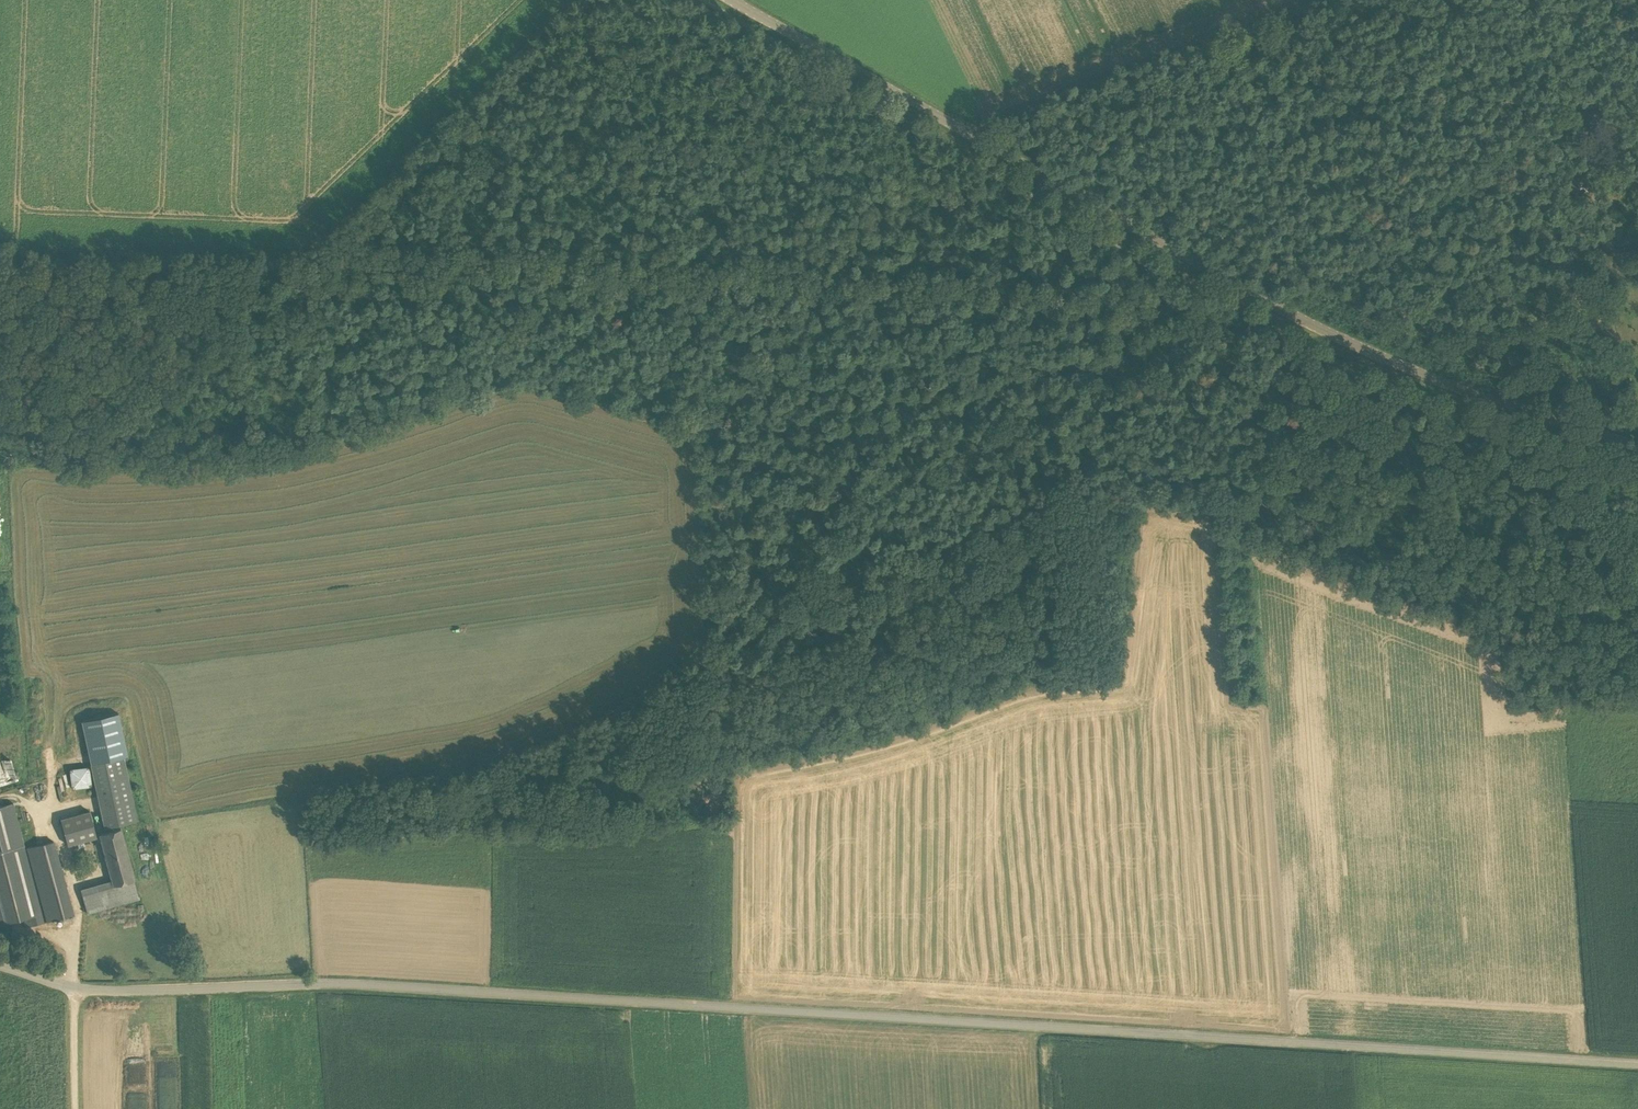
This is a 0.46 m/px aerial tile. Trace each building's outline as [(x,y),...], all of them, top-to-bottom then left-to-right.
[(118,714),(81,721),(91,764),(124,757),(127,757),(118,714)] [(18,779),(10,756),(0,760),(0,786),(18,779)] [(124,757),(91,764),(105,826),(138,820),(124,757)] [(70,786),(89,785),(88,766),(69,767),(70,786)] [(0,806),(0,852),(25,845),(14,803),(0,806)] [(65,844),(94,838),(88,810),(59,817),(65,844)] [(135,879),(121,828),(101,833),(113,880),(81,890),(87,913),(140,898),(140,895),(139,895),(135,879)] [(54,841),(27,848),(48,922),(74,915),(54,841)] [(0,852),(0,925),(28,918),(31,926),(44,923),(24,846),(0,852)]
